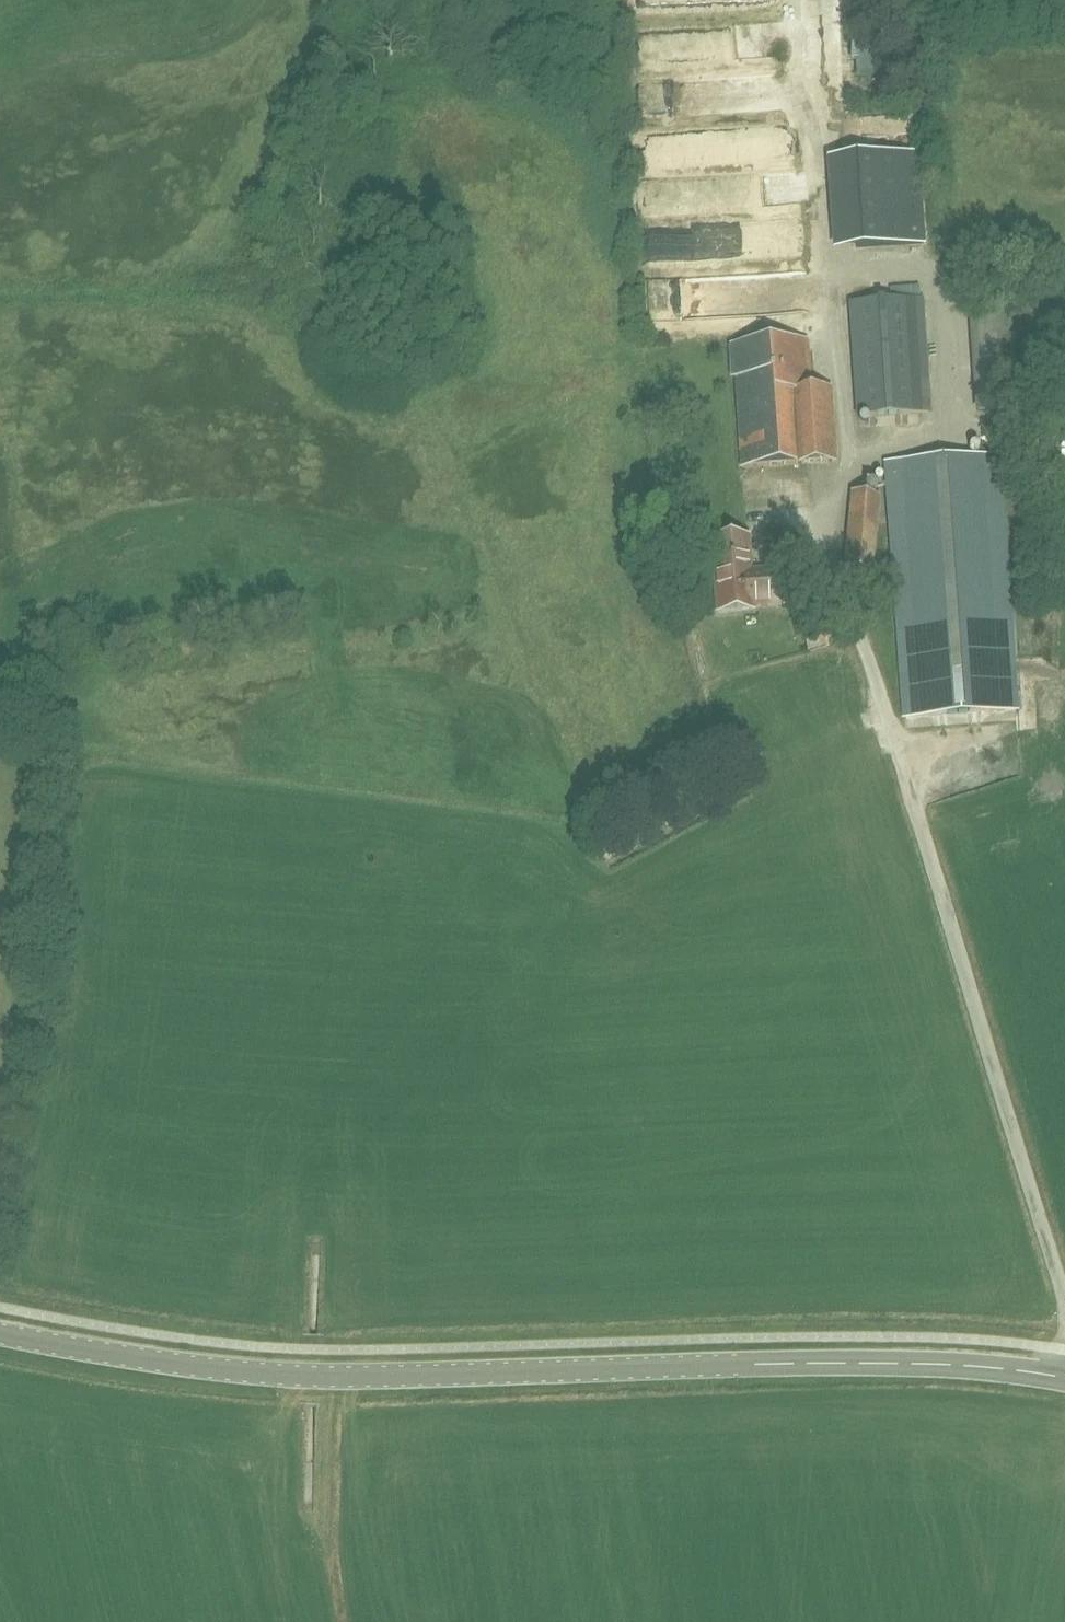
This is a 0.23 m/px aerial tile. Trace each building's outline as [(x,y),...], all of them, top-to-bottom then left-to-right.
[(680,80),(685,106),(737,96),(732,70),(680,80)] [(740,128),(647,128),(647,148),(740,148),(740,128)] [(861,236),(877,235),(874,193),(859,194),(861,236)] [(860,214),(843,214),(842,235),(860,236),(860,214)] [(755,274),(728,275),(729,303),(757,302),(755,274)] [(659,300),(681,299),(679,278),(658,280),(659,300)] [(894,281),(895,293),(919,291),(918,279),(894,281)] [(858,418),(928,413),(920,300),(911,301),(890,302),(850,305),(858,418)] [(734,338),(803,331),(802,316),(810,316),(809,306),(790,308),(792,329),(779,330),(778,320),(733,324),(734,338)] [(741,469),(835,462),(831,390),(806,392),(802,342),(730,347),(732,379),(735,379),(741,469)] [(900,640),(903,678),(905,719),(912,718),(1016,711),(1013,670),(997,456),(887,464),(900,640)] [(873,574),(881,498),(851,494),(843,569),(873,574)] [(748,538),(713,540),(718,613),(754,610),(754,607),(783,605),(780,570),(751,572),(748,538)] [(854,571),(841,575),(853,608),(866,604),(854,571)]
